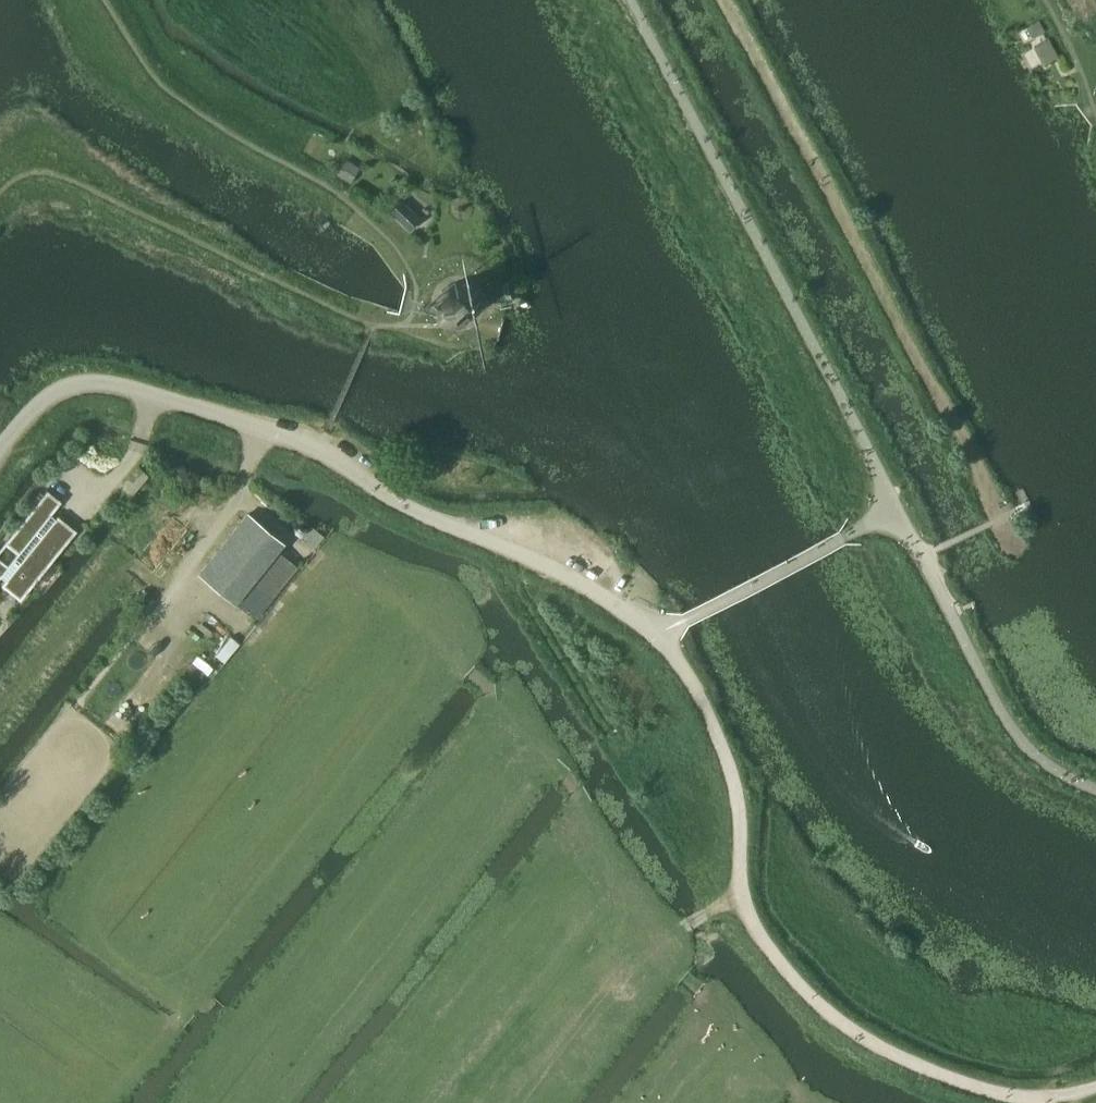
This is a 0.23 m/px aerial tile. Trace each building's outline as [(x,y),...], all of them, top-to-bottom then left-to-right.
[(1027,26),(1033,37),(1045,30),(1040,19),(1027,26)] [(1034,45),(1043,64),(1050,60),(1059,56),(1050,38),(1049,37),(1034,45)] [(346,158),(337,175),(351,183),(360,167),(346,158)] [(420,218),(402,201),(392,212),(410,229),(420,218)] [(441,317),(443,319),(448,323),(453,326),(460,326),(466,325),(471,322),(476,318),(479,313),(481,307),(481,301),(479,295),(476,290),(471,285),(465,283),(459,281),(452,283),(446,285),(441,290),(438,295),(436,302),(437,308),(437,309),(439,314),(441,317)] [(509,297),(517,295),(513,281),(502,284),(506,298),(509,297)] [(60,501),(46,490),(0,547),(0,577),(4,580),(0,585),(19,600),(31,585),(27,581),(46,557),(51,561),(75,531),(56,516),(54,518),(49,515),(60,501)] [(246,514),(197,574),(233,603),(234,602),(254,618),(296,566),(275,549),(281,542),(246,514)] [(300,539),(314,550),(330,530),(318,525),(313,522),(300,539)]
